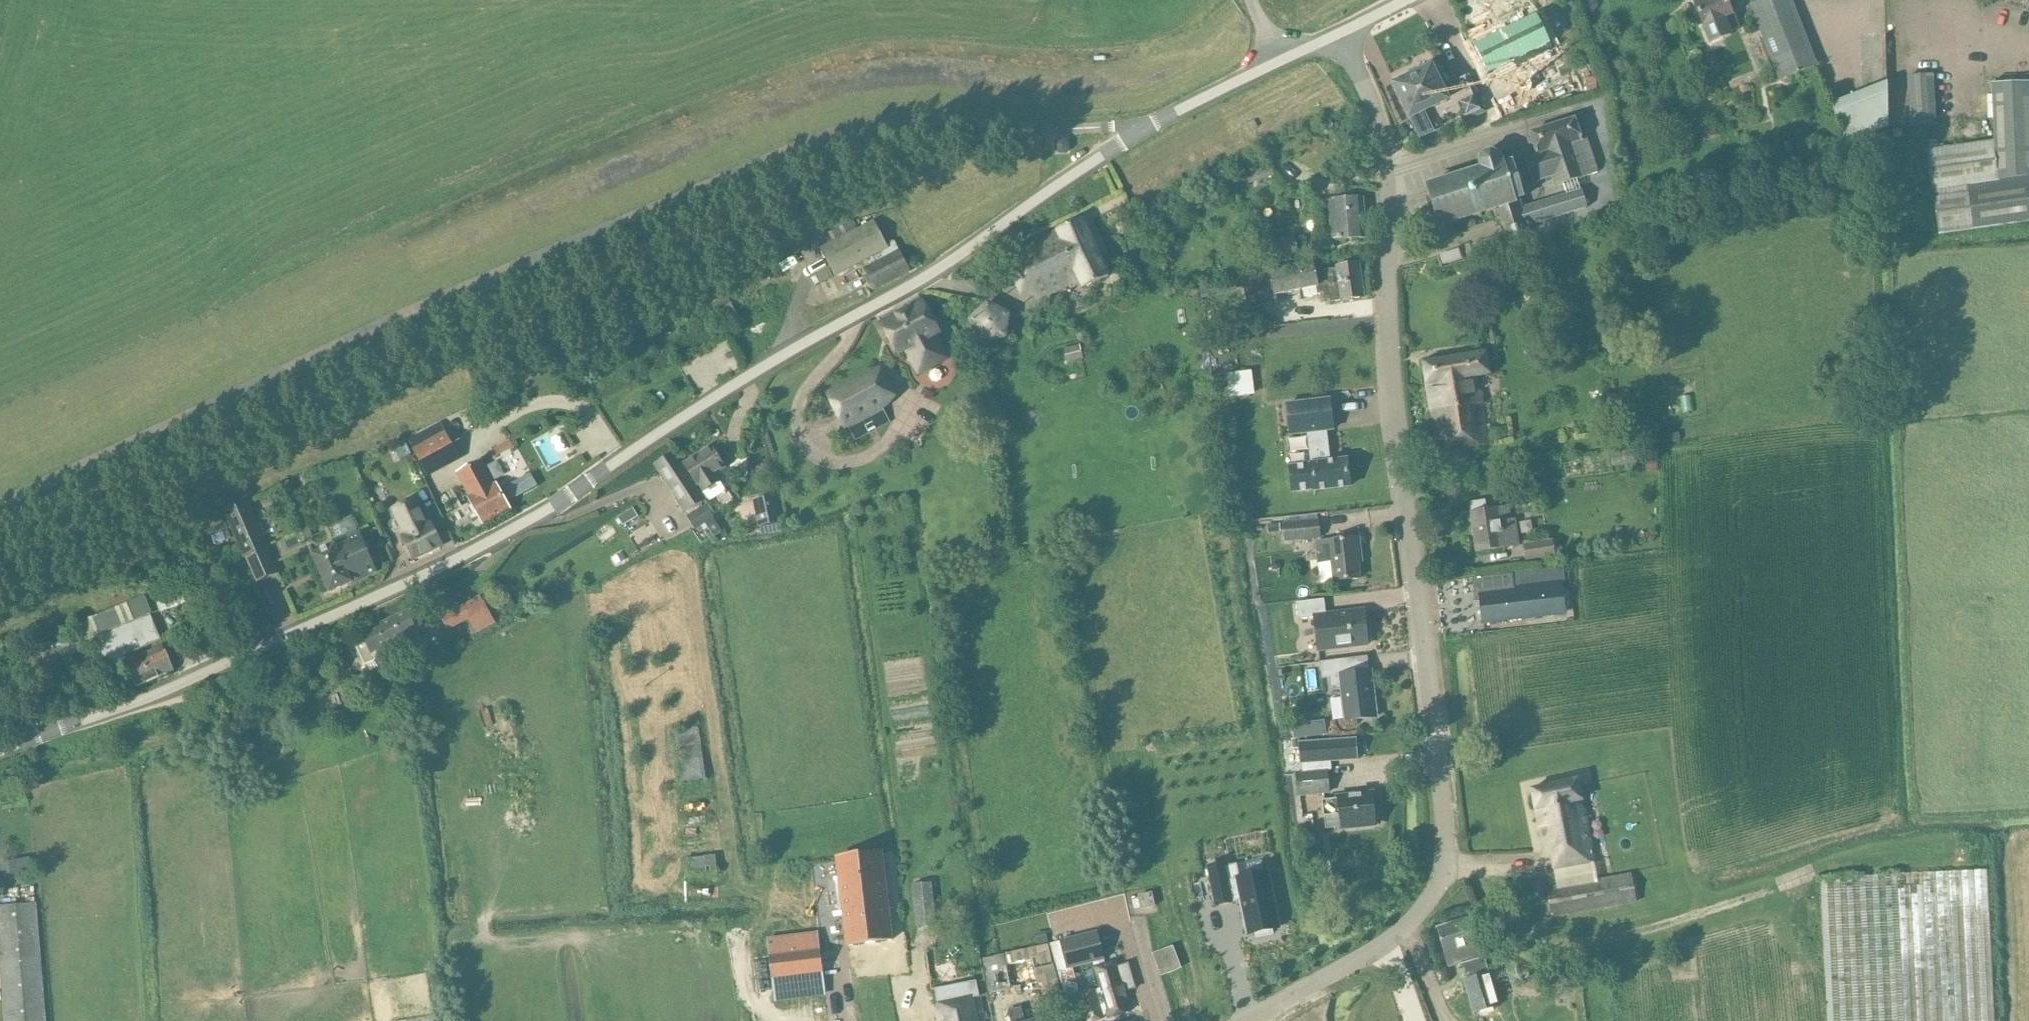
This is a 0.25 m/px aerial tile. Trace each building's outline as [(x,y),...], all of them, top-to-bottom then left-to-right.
[(1733,16),(1727,0),(1698,0),(1694,2),(1704,28),(1705,27),(1711,43),(1731,35),(1730,33),(1739,30),(1733,16)] [(1751,6),(1779,81),(1817,66),(1791,0),(1766,0),(1751,6)] [(1533,17),(1474,45),(1489,75),(1520,60),(1522,64),(1551,49),(1533,17)] [(1395,84),(1410,117),(1447,99),(1431,67),(1395,84)] [(1908,73),(1910,126),(1936,125),(1935,72),(1908,73)] [(1831,104),(1846,143),(1888,127),(1887,82),(1831,104)] [(1927,151),(1940,234),(2028,223),(2028,83),(1992,84),(1994,141),(1927,151)] [(1575,119),(1531,133),(1538,155),(1523,160),(1531,183),(1549,177),(1552,188),(1599,173),(1589,138),(1582,141),(1575,119)] [(1497,210),(1506,239),(1529,232),(1527,226),(1587,207),(1582,190),(1522,208),(1519,200),(1523,198),(1512,162),(1504,165),(1503,161),(1502,162),(1500,156),(1492,151),(1483,154),(1479,162),(1481,169),(1436,183),(1437,188),(1428,191),(1439,228),(1497,210)] [(1246,174),(1250,186),(1274,179),(1270,167),(1246,174)] [(1322,215),(1325,248),(1334,248),(1333,240),(1366,238),(1363,199),(1331,201),(1331,214),(1322,215)] [(1079,280),(1083,288),(1109,275),(1083,219),(1049,235),(1072,284),(1079,280)] [(862,264),(872,287),(910,271),(894,234),(883,239),(875,220),(818,244),(832,277),(862,264)] [(1039,299),(1072,284),(1049,235),(1016,251),(1039,299)] [(1243,278),(1249,308),(1277,301),(1277,296),(1316,287),(1318,294),(1323,294),(1325,302),(1342,300),(1342,301),(1364,297),(1359,263),(1337,267),(1337,269),(1325,270),(1326,278),(1317,279),(1313,262),(1243,278)] [(1004,335),(1007,312),(987,299),(971,321),(981,341),(1004,335)] [(905,350),(918,376),(949,359),(936,334),(939,333),(923,303),(884,324),(899,354),(905,350)] [(1486,353),(1423,364),(1435,436),(1465,431),(1468,447),(1489,445),(1478,376),(1490,374),(1486,353)] [(1251,368),(1227,371),(1229,396),(1254,393),(1251,368)] [(826,393),(845,428),(849,426),(856,440),(892,421),(884,408),(888,406),(890,400),(895,397),(881,369),(876,371),(869,369),(826,393)] [(1290,467),(1293,492),(1315,489),(1315,490),(1350,486),(1347,460),(1329,462),(1326,431),(1333,430),(1330,399),(1288,404),(1291,435),(1310,433),(1313,463),(1312,464),(1290,467)] [(525,440),(532,455),(546,449),(539,433),(525,440)] [(427,473),(458,456),(447,435),(416,453),(427,473)] [(699,484),(704,493),(721,482),(715,474),(725,467),(712,446),(684,463),(698,485),(699,484)] [(687,511),(705,500),(673,452),(656,464),(687,511)] [(471,499),(484,524),(510,510),(496,485),(494,486),(481,463),(460,475),(473,498),(471,499)] [(775,495),(754,500),(759,527),(781,523),(775,495)] [(1471,513),(1477,551),(1517,544),(1514,521),(1511,521),(1508,507),(1487,510),(1485,500),(1472,503),(1473,513),(1471,513)] [(403,538),(413,559),(443,545),(432,523),(428,525),(416,501),(395,512),(407,536),(403,538)] [(225,513),(230,525),(245,560),(270,549),(250,502),(225,513)] [(696,529),(715,517),(707,505),(688,517),(696,529)] [(1285,542),(1321,539),(1319,519),(1283,523),(1285,542)] [(313,554),(330,593),(353,582),(354,583),(376,573),(359,535),(337,545),(336,544),(313,554)] [(1316,542),(1321,584),(1360,579),(1356,538),(1316,542)] [(1554,540),(1525,544),(1527,560),(1556,556),(1554,540)] [(1481,601),(1484,622),(1567,613),(1562,568),(1472,577),(1475,602),(1481,601)] [(448,630),(469,619),(488,609),(480,596),(441,617),(448,630)] [(1326,616),(1326,613),(1324,600),(1296,604),(1298,621),(1314,619),(1318,651),(1368,645),(1368,642),(1373,642),(1371,629),(1366,629),(1364,611),(1326,616)] [(126,663),(136,688),(175,670),(164,647),(151,614),(134,621),(127,603),(89,619),(96,637),(95,637),(107,664),(118,660),(120,666),(126,663)] [(488,609),(469,619),(477,633),(495,623),(488,609)] [(399,640),(403,650),(421,642),(417,631),(409,610),(381,624),(388,645),(399,640)] [(381,624),(362,633),(363,635),(353,639),(365,665),(361,667),(370,690),(397,678),(389,660),(391,659),(386,646),(388,645),(381,624)] [(1372,672),(1352,674),(1350,660),(1321,663),(1323,680),(1331,679),(1332,689),(1342,687),(1346,722),(1378,717),(1377,713),(1380,711),(1379,705),(1376,703),(1372,672)] [(677,779),(702,779),(701,727),(676,728),(677,779)] [(1356,739),(1300,743),(1301,763),(1357,759),(1356,739)] [(1327,771),(1297,774),(1299,796),(1329,792),(1327,771)] [(1577,779),(1531,790),(1536,813),(1534,813),(1543,858),(1596,848),(1587,805),(1583,806),(1577,779)] [(1339,814),(1341,829),(1377,825),(1373,794),(1323,800),(1324,816),(1339,814)] [(882,853),(837,858),(840,881),(836,882),(840,910),(843,910),(848,946),(893,941),(882,853)] [(690,874),(717,871),(716,856),(689,859),(690,874)] [(1224,865),(1208,868),(1216,905),(1232,902),(1232,901),(1240,899),(1240,901),(1248,935),(1256,933),(1257,938),(1273,935),(1272,930),(1280,928),(1268,872),(1266,873),(1263,860),(1237,865),(1225,868),(1224,865)] [(1827,1020),(1995,1020),(1988,871),(1821,879),(1827,1020)] [(1637,903),(1632,873),(1546,890),(1552,919),(1637,903)] [(913,885),(917,928),(936,926),(932,883),(913,885)] [(1141,910),(1155,907),(1152,893),(1138,896),(1141,910)] [(35,903),(0,906),(0,968),(4,1020),(45,1020),(35,903)] [(1472,918),(1438,929),(1445,953),(1449,967),(1462,963),(1466,979),(1463,980),(1473,1013),(1496,1006),(1486,973),(1488,973),(1479,943),(1475,930),(1472,918)] [(1087,1020),(1092,1020),(1102,1018),(1102,1016),(1108,1015),(1109,1018),(1130,1012),(1124,992),(1135,988),(1128,963),(1116,967),(1116,965),(1106,968),(1095,932),(1059,942),(1067,969),(1092,962),(1100,988),(1079,994),(1087,1020)] [(1048,945),(983,959),(989,994),(1043,982),(1047,998),(1050,1011),(1065,1007),(1062,994),(1054,963),(1052,964),(1048,945)] [(1182,969),(1173,946),(1153,954),(1162,976),(1182,969)] [(821,950),(769,956),(771,979),(823,972),(821,950)] [(940,1020),(984,1020),(976,982),(936,990),(937,1007),(938,1007),(940,1020)] [(1021,1009),(1010,1012),(1012,1020),(1024,1020),(1021,1009)]
